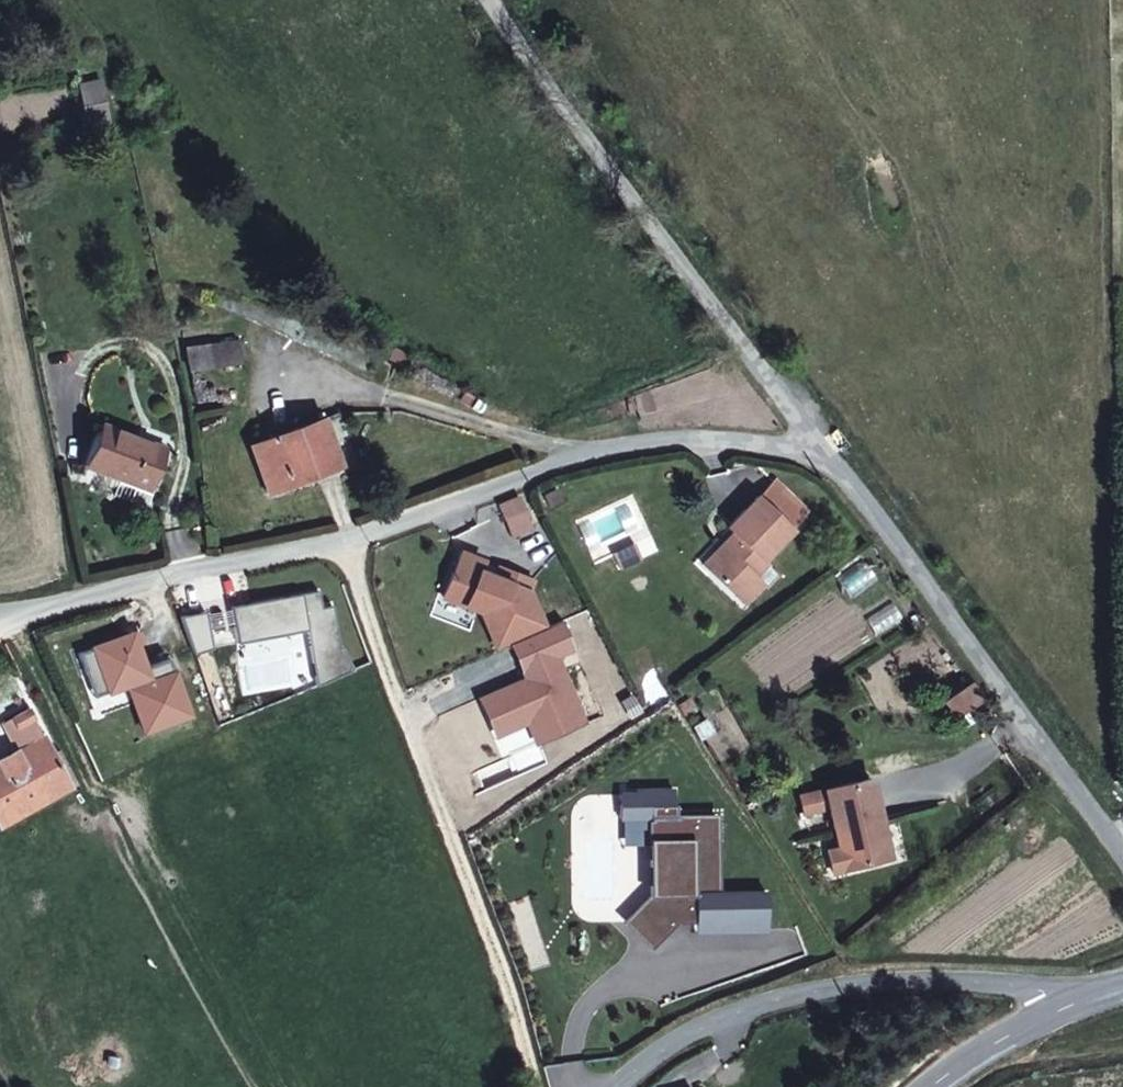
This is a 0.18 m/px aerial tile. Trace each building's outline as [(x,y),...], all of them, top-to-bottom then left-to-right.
[(88,137),(108,133),(98,93),(79,97),(88,137)] [(239,349),(191,351),(192,374),(240,371),(239,349)] [(267,512),(337,489),(318,432),(249,454),(267,512)] [(157,494),(170,457),(105,433),(93,471),(157,494)] [(505,497),(510,511),(529,504),(524,490),(505,497)] [(727,525),(731,530),(736,534),(724,549),(730,555),(714,573),(743,601),(758,582),(754,577),(766,562),(763,559),(789,528),(754,496),(727,525)] [(536,520),(529,504),(510,511),(516,528),(536,520)] [(703,563),(714,573),(730,555),(724,549),(736,534),(731,530),(703,563)] [(25,721),(21,711),(8,682),(0,686),(0,701),(24,750),(36,745),(25,721)] [(38,704),(21,711),(25,721),(42,714),(38,704)] [(36,745),(24,750),(0,761),(0,811),(3,817),(75,785),(54,737),(36,745)] [(848,874),(895,861),(875,787),(829,799),(833,818),(842,851),(848,874)] [(829,799),(804,806),(809,824),(833,818),(829,799)] [(828,854),(834,878),(848,874),(842,851),(828,854)]
